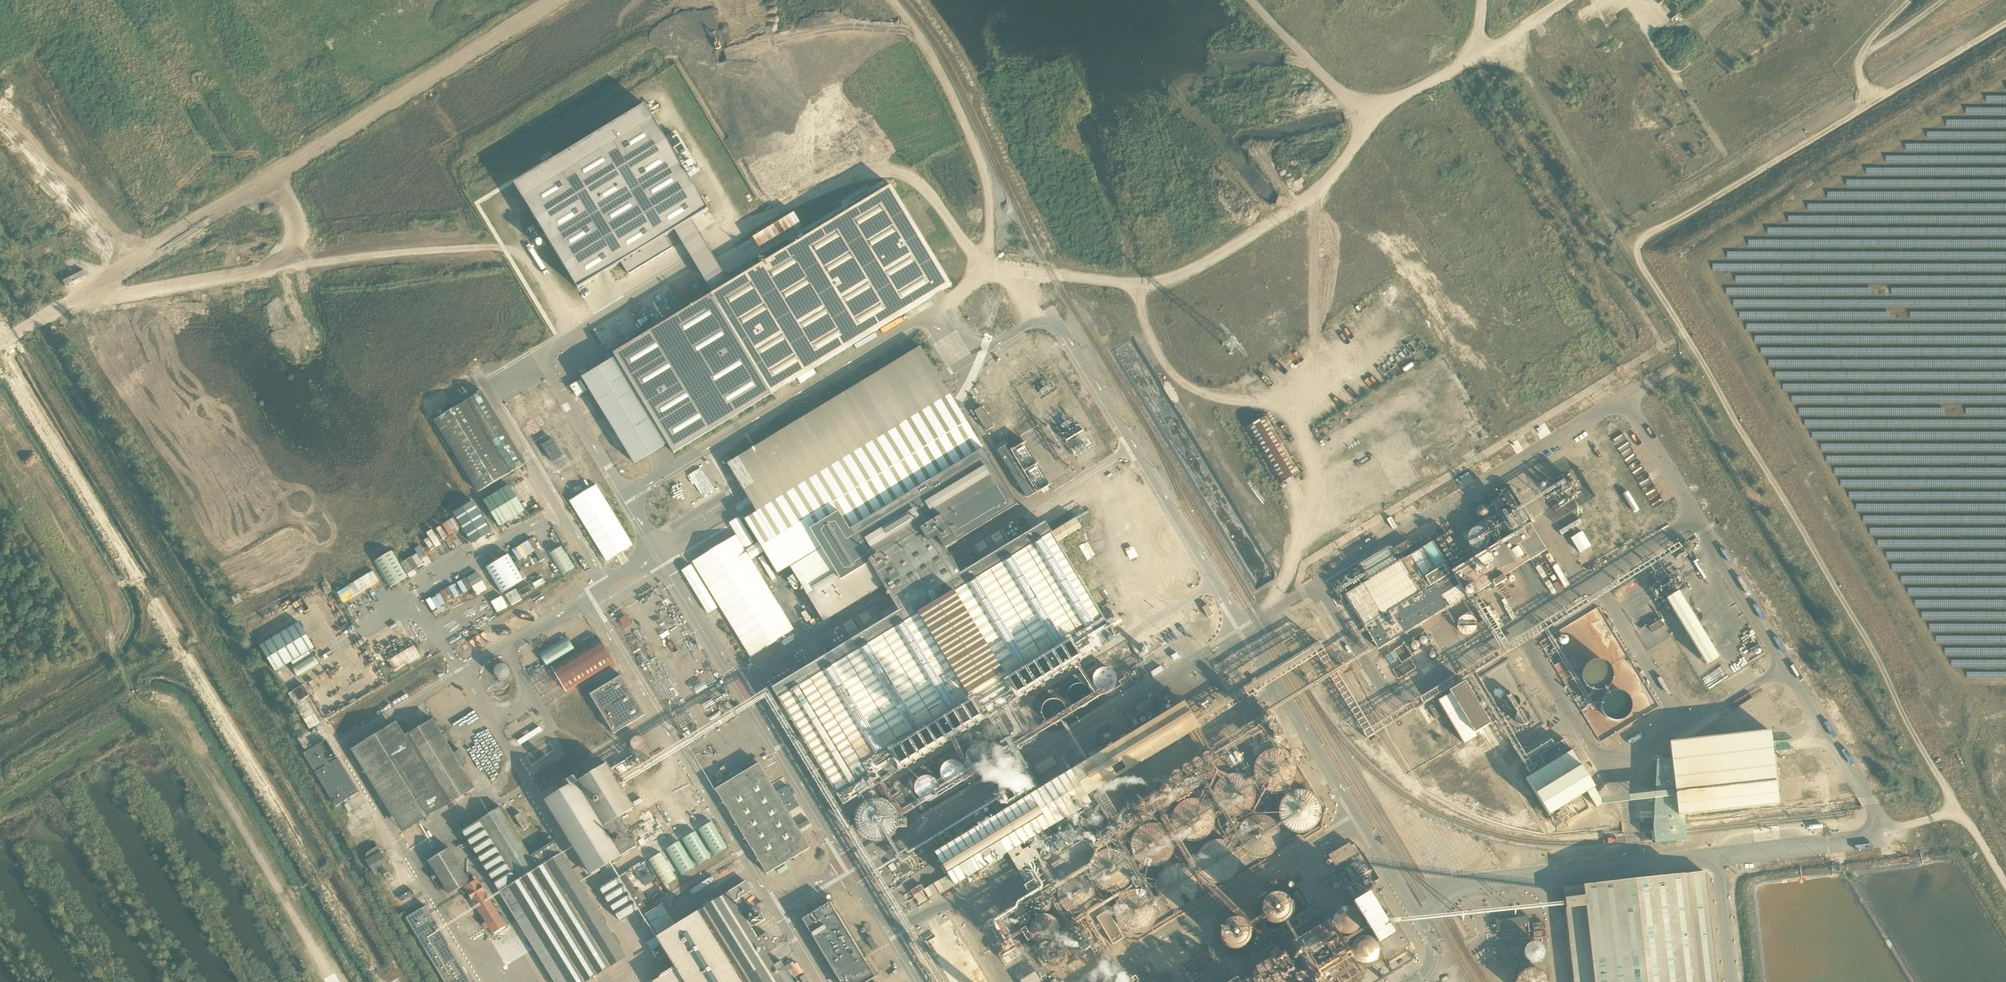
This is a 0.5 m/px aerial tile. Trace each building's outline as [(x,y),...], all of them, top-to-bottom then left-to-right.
[(1542,36),(1548,34),(1543,24),(1538,26),(1542,36)] [(646,105),(515,183),(578,289),(621,262),(629,275),(673,248),(666,236),(675,230),(692,220),(709,210),(646,105)] [(722,205),(705,170),(694,175),(711,211),(722,205)] [(890,185),(711,294),(713,298),(765,383),(771,393),(772,395),(952,285),(890,185)] [(758,246),(790,228),(783,217),(752,234),(758,246)] [(711,294),(613,354),(615,357),(667,443),(673,453),(771,393),(765,383),(713,298),(711,294)] [(736,535),(693,561),(744,646),(749,656),(793,629),(788,620),(751,559),(764,551),(778,574),(790,566),(825,623),(885,586),(891,597),(896,605),(882,613),(877,605),(819,640),(824,649),(832,643),(837,652),(774,690),(844,806),(988,718),(1011,755),(1038,739),(1015,702),(1092,655),(1117,640),(1115,638),(1110,629),(1122,622),(1119,616),(1106,623),(1057,542),(1081,527),(1076,517),(1051,532),(1045,523),(1023,536),(1020,530),(1028,525),(1023,516),(971,548),(982,564),(962,576),(952,560),(945,549),(1007,510),(1016,505),(958,409),(957,408),(955,405),(953,401),(944,386),(943,385),(940,379),(937,374),(936,374),(920,347),(912,352),(729,465),(744,490),(752,503),(757,512),(745,519),(759,542),(745,550),(736,535)] [(615,357),(582,377),(583,378),(589,389),(634,463),(667,443),(615,357)] [(583,378),(570,386),(576,397),(589,389),(583,378)] [(525,463),(482,392),(435,420),(478,492),(525,463)] [(986,429),(994,425),(983,405),(975,409),(986,429)] [(1245,428),(1279,484),(1299,472),(1266,416),(1245,428)] [(541,445),(552,462),(563,456),(552,438),(541,445)] [(1027,498),(1036,492),(1011,450),(1007,444),(998,450),(1027,498)] [(483,500),(499,526),(525,511),(509,484),(483,500)] [(596,485),(569,501),(606,561),(633,545),(596,485)] [(473,501),(453,513),(472,543),(492,531),(473,501)] [(1558,503),(1552,507),(1554,511),(1560,508),(1558,503)] [(1488,533),(1488,531),(1487,529),(1485,526),(1482,523),(1478,522),(1477,522),(1474,522),(1471,524),(1469,526),(1468,528),(1467,530),(1467,532),(1467,536),(1469,539),(1472,542),(1475,543),(1476,543),(1479,543),(1480,543),(1483,542),(1484,541),(1486,540),(1487,538),(1488,535),(1488,533)] [(1378,649),(1466,596),(1467,598),(1492,583),(1494,587),(1506,580),(1503,576),(1545,550),(1529,524),(1451,571),(1433,541),(1345,594),(1378,649)] [(1584,528),(1572,535),(1582,552),(1594,544),(1584,528)] [(535,550),(539,559),(543,557),(533,537),(512,548),(518,559),(535,550)] [(1407,539),(1391,549),(1397,559),(1413,549),(1407,539)] [(560,574),(573,568),(563,545),(549,551),(560,574)] [(393,550),(374,561),(390,587),(408,576),(393,550)] [(508,554),(486,568),(501,594),(524,580),(508,554)] [(1713,656),(1671,589),(1679,583),(1671,570),(1643,588),(1652,602),(1660,597),(1701,663),(1713,656)] [(463,592),(472,586),(477,595),(487,588),(476,571),(457,582),(463,592)] [(369,572),(336,591),(342,602),(375,584),(369,572)] [(642,578),(619,591),(622,596),(644,583),(642,578)] [(523,594),(532,589),(529,584),(520,590),(523,594)] [(517,588),(505,594),(510,605),(522,600),(517,588)] [(497,612),(507,607),(502,595),(491,600),(497,612)] [(1483,621),(1485,620),(1477,607),(1465,614),(1465,615),(1467,615),(1468,615),(1469,615),(1471,615),(1472,616),(1473,617),(1474,617),(1475,618),(1475,619),(1476,621),(1476,622),(1477,623),(1477,624),(1483,621)] [(619,618),(624,627),(632,623),(627,614),(619,618)] [(1661,619),(1649,626),(1652,633),(1664,625),(1661,619)] [(260,645),(274,670),(274,671),(287,664),(314,648),(299,622),(260,645)] [(567,636),(540,653),(548,666),(575,649),(567,636)] [(598,638),(530,680),(546,705),(614,663),(598,638)] [(414,645),(389,660),(395,670),(420,655),(414,645)] [(313,653),(292,667),(298,676),(319,663),(313,653)] [(1614,673),(1614,672),(1613,670),(1613,667),(1610,663),(1607,660),(1604,659),(1602,658),(1599,658),(1596,658),(1594,659),(1591,661),(1589,663),(1587,665),(1586,668),(1585,670),(1585,672),(1585,675),(1586,678),(1587,680),(1589,683),(1591,684),(1594,686),(1597,686),(1599,687),(1601,687),(1604,686),(1607,684),(1609,683),(1611,680),(1613,678),(1613,675),(1614,673)] [(1394,667),(1398,675),(1415,667),(1411,659),(1394,667)] [(507,672),(507,669),(506,667),(504,666),(502,665),(500,665),(497,666),(495,669),(494,671),(495,673),(496,676),(498,677),(500,678),(503,678),(505,676),(507,674),(507,672)] [(1113,680),(1113,678),(1112,676),(1109,672),(1108,672),(1106,671),(1102,670),(1099,672),(1096,674),(1095,677),(1094,680),(1095,683),(1097,686),(1100,688),(1103,689),(1107,688),(1109,687),(1110,686),(1112,684),(1113,680)] [(590,695),(614,734),(646,715),(622,676),(590,695)] [(1449,691),(1450,693),(1438,700),(1464,743),(1476,736),(1474,733),(1490,724),(1482,710),(1487,707),(1483,700),(1478,703),(1464,682),(1449,691)] [(292,691),(287,693),(309,729),(319,722),(304,697),(309,695),(309,694),(303,684),(292,691)] [(1088,696),(1088,695),(1087,693),(1087,692),(1085,689),(1082,687),(1078,686),(1076,686),(1074,687),(1071,689),(1070,692),(1069,695),(1070,698),(1071,701),(1075,704),(1077,705),(1081,704),(1084,702),(1086,701),(1087,699),(1088,696)] [(1635,705),(1634,702),(1633,699),(1632,697),(1630,695),(1628,693),(1625,692),(1622,691),(1620,691),(1617,691),(1615,692),(1612,693),(1610,695),(1608,697),(1607,700),(1606,702),(1606,705),(1606,708),(1607,711),(1609,714),(1611,716),(1613,717),(1615,718),(1617,719),(1620,719),(1623,719),(1626,718),(1629,717),(1631,715),(1632,713),(1634,710),(1634,708),(1635,705)] [(1151,699),(1135,709),(1139,715),(1154,705),(1151,699)] [(1054,700),(1050,700),(1046,702),(1043,705),(1042,709),(1042,713),(1043,717),(1046,720),(1050,722),(1054,722),(1058,721),(1061,719),(1063,715),(1064,711),(1063,707),(1061,703),(1058,701),(1054,700)] [(1092,760),(937,855),(949,875),(954,884),(956,886),(1091,804),(1087,797),(1200,728),(1185,704),(1184,702),(1127,737),(1124,733),(1117,738),(1117,736),(1088,754),(1092,760)] [(1428,706),(1436,719),(1441,716),(1433,703),(1428,706)] [(454,753),(433,719),(405,736),(447,805),(475,788),(462,768),(466,765),(462,759),(465,758),(460,750),(454,753)] [(1769,731),(1669,742),(1678,817),(1778,805),(1769,731)] [(642,743),(642,740),(641,739),(639,737),(637,737),(634,737),(633,738),(631,740),(631,742),(631,744),(632,746),(634,748),(636,748),(638,748),(640,747),(642,745),(642,743)] [(325,766),(324,767),(315,772),(336,806),(359,792),(338,758),(330,763),(328,761),(336,756),(326,740),(303,754),(314,770),(324,764),(325,766)] [(1600,798),(1563,740),(1539,756),(1545,766),(1524,779),(1549,818),(1588,793),(1596,807),(1601,804),(1600,798)] [(988,757),(988,756),(987,753),(986,750),(985,749),(982,746),(978,745),(975,746),(972,746),(969,749),(967,752),(966,756),(967,760),(968,762),(969,764),(972,766),(974,767),(976,767),(980,767),(982,766),(984,764),(986,763),(987,761),(988,757)] [(1295,770),(1295,769),(1294,765),(1293,761),(1291,757),(1288,754),(1285,752),(1281,750),(1276,749),(1273,749),(1269,750),(1265,751),(1262,753),(1259,755),(1257,758),(1255,762),(1254,767),(1254,770),(1254,774),(1256,778),(1258,782),(1260,784),(1263,786),(1267,789),(1272,790),(1275,790),(1279,789),(1282,789),(1285,787),(1288,784),(1291,782),(1293,778),(1294,774),(1295,770)] [(1040,773),(1056,764),(1052,755),(1035,765),(1040,773)] [(963,772),(963,771),(963,769),(963,767),(962,765),(960,763),(956,761),(954,760),(951,760),(947,761),(945,762),(944,763),(942,765),(941,767),(941,771),(941,774),(942,776),(943,778),(944,780),(946,781),(948,782),(952,783),(956,782),(958,781),(960,780),(962,778),(962,776),(963,772)] [(576,775),(580,781),(577,783),(574,779),(569,782),(568,780),(543,795),(592,875),(636,847),(619,818),(634,809),(607,765),(602,767),(598,761),(576,775)] [(811,849),(760,764),(716,790),(768,875),(811,849)] [(1254,793),(1254,788),(1253,785),(1251,781),(1248,778),(1245,775),(1242,774),(1238,772),(1233,772),(1229,772),(1226,774),(1222,776),(1219,778),(1216,782),(1214,786),(1213,790),(1213,793),(1214,798),(1215,802),(1217,805),(1220,808),(1224,810),(1228,812),(1231,813),(1234,813),(1238,813),(1242,811),(1245,809),(1249,807),(1251,803),(1253,800),(1254,797),(1254,793)] [(938,790),(938,789),(937,787),(937,785),(935,782),(934,780),(930,778),(928,777),(925,777),(923,777),(920,778),(917,781),(916,783),(915,784),(914,787),(914,789),(915,793),(917,797),(919,799),(921,800),(925,801),(928,801),(930,800),(934,798),(935,796),(936,794),(937,791),(938,790)] [(1320,810),(1320,805),(1319,801),(1317,798),(1314,795),(1311,792),(1308,791),(1304,789),(1300,789),(1296,790),(1292,791),(1289,792),(1285,796),(1283,798),(1281,803),(1280,807),(1279,810),(1280,815),(1281,818),(1283,822),(1286,825),(1290,828),(1294,829),(1297,830),(1301,830),(1305,830),(1308,828),(1312,827),(1315,824),(1317,821),(1319,817),(1320,814),(1320,810)] [(896,818),(896,814),(895,810),(893,806),(890,803),(886,800),(883,798),(879,797),(876,797),(871,797),(866,798),(863,800),(860,803),(857,806),(855,809),(854,813),(853,817),(854,821),(855,826),(857,830),(859,833),(863,836),(867,838),(870,839),(874,840),(880,839),(883,838),(887,836),(890,833),(893,829),(895,826),(896,822),(896,818)] [(1213,819),(1212,814),(1211,812),(1210,808),(1207,805),(1204,802),(1202,801),(1198,799),(1194,798),(1190,799),(1185,800),(1183,801),(1179,803),(1176,807),(1174,810),(1172,814),(1172,819),(1172,822),(1173,826),(1175,830),(1177,833),(1180,835),(1183,837),(1187,839),(1191,839),(1194,839),(1199,838),(1203,836),(1206,834),(1209,831),(1211,827),(1212,824),(1213,819)] [(555,843),(531,858),(501,807),(463,831),(556,981),(586,981),(626,958),(555,843)] [(520,812),(514,816),(523,831),(529,827),(520,812)] [(1280,835),(1280,831),(1279,827),(1276,823),(1275,821),(1271,818),(1269,816),(1265,815),(1261,814),(1257,814),(1254,815),(1250,816),(1246,819),(1243,822),(1241,826),(1239,830),(1239,834),(1239,838),(1240,842),(1242,846),(1244,848),(1247,851),(1250,853),(1254,854),(1258,855),(1262,855),(1266,854),(1269,853),(1273,850),(1276,847),(1278,843),(1279,840),(1280,835)] [(710,822),(698,829),(713,856),(726,848),(727,847),(711,821),(710,822)] [(1171,845),(1171,844),(1171,841),(1169,836),(1168,833),(1165,830),(1162,827),(1159,826),(1155,824),(1151,824),(1148,824),(1144,825),(1141,826),(1138,828),(1135,832),(1133,834),(1131,838),(1130,842),(1130,845),(1131,850),(1132,854),(1135,857),(1137,860),(1141,863),(1145,864),(1150,865),(1153,865),(1157,864),(1160,863),(1165,859),(1168,856),(1170,852),(1171,848),(1171,845)] [(908,852),(930,838),(924,829),(902,843),(908,852)] [(695,831),(681,839),(697,865),(711,857),(695,831)] [(1238,860),(1238,856),(1237,851),(1234,847),(1233,845),(1229,842),(1226,840),(1222,839),(1218,839),(1213,839),(1209,840),(1205,842),(1203,845),(1200,848),(1198,852),(1197,855),(1196,860),(1197,864),(1198,868),(1200,871),(1203,875),(1206,877),(1209,879),(1213,880),(1217,881),(1220,881),(1225,879),(1229,877),(1232,875),(1235,872),(1237,868),(1238,864),(1238,860)] [(679,841),(665,849),(681,875),(695,867),(679,841)] [(1349,842),(1328,855),(1335,866),(1356,854),(1349,842)] [(377,846),(367,853),(365,859),(374,874),(381,876),(392,870),(377,846)] [(450,895),(470,883),(449,848),(429,861),(450,895)] [(1131,869),(1130,865),(1129,861),(1127,857),(1124,854),(1122,852),(1118,850),(1114,849),(1110,848),(1106,849),(1102,850),(1098,852),(1095,855),(1093,858),(1091,862),(1090,865),(1090,869),(1090,873),(1091,876),(1093,880),(1095,883),(1099,886),(1102,888),(1106,889),(1110,890),(1114,889),(1118,888),(1122,886),(1124,884),(1127,881),(1129,877),(1130,874),(1131,869)] [(662,885),(676,878),(661,851),(648,859),(662,885)] [(1197,885),(1197,880),(1196,877),(1194,873),(1192,871),(1189,868),(1185,865),(1181,864),(1177,863),(1173,864),(1169,865),(1165,866),(1162,869),(1159,872),(1157,875),(1155,880),(1154,885),(1155,889),(1156,893),(1158,897),(1160,900),(1164,903),(1168,905),(1171,906),(1175,906),(1181,906),(1184,905),(1187,903),(1191,900),(1194,897),(1196,893),(1197,889),(1197,885)] [(640,877),(645,885),(656,879),(651,870),(640,877)] [(1704,872),(1565,888),(1575,981),(1716,981),(1704,872)] [(645,904),(649,902),(640,888),(636,891),(627,875),(619,879),(618,877),(600,888),(621,922),(646,907),(645,904)] [(1092,893),(1092,892),(1092,889),(1091,886),(1089,883),(1087,880),(1084,878),(1082,877),(1078,876),(1075,875),(1072,876),(1069,877),(1066,878),(1063,881),(1061,883),(1059,886),(1058,889),(1058,893),(1058,896),(1059,899),(1061,902),(1063,904),(1066,907),(1069,908),(1072,909),(1075,910),(1079,909),(1082,908),(1085,907),(1087,905),(1089,902),(1091,899),(1092,896),(1092,893)] [(1408,945),(1368,878),(1346,892),(1386,959),(1408,945)] [(477,881),(466,888),(487,922),(483,924),(486,929),(490,927),(494,934),(506,927),(477,881)] [(646,916),(660,937),(658,938),(662,945),(652,951),(657,958),(667,975),(655,981),(794,981),(782,962),(775,967),(744,917),(743,915),(744,915),(748,912),(743,904),(740,898),(743,896),(752,890),(747,882),(743,884),(698,912),(698,913),(677,926),(664,905),(646,916)] [(1154,910),(1154,909),(1154,906),(1153,902),(1151,898),(1149,895),(1146,892),(1142,891),(1139,889),(1135,889),(1131,889),(1128,890),(1124,891),(1120,894),(1117,897),(1115,900),(1114,905),(1113,909),(1114,913),(1115,917),(1117,921),(1120,924),(1122,926),(1126,928),(1130,929),(1134,930),(1138,929),(1142,928),(1145,926),(1148,924),(1151,921),(1153,917),(1154,914),(1154,910)] [(1290,907),(1290,904),(1289,901),(1287,898),(1285,896),(1283,894),(1280,893),(1278,892),(1275,892),(1272,892),(1270,893),(1268,894),(1265,897),(1263,899),(1262,902),(1261,905),(1261,907),(1261,910),(1262,913),(1263,916),(1266,918),(1268,920),(1271,921),(1273,922),(1276,922),(1279,921),(1282,920),(1284,919),(1286,917),(1288,915),(1289,912),(1290,910),(1290,907)] [(831,903),(803,920),(840,981),(870,981),(876,978),(831,903)] [(436,924),(426,906),(406,918),(417,936),(426,951),(445,981),(472,981),(441,931),(434,935),(430,928),(436,924)] [(1333,931),(1352,932),(1353,910),(1334,909),(1333,931)] [(1108,910),(1097,915),(1111,941),(1122,936),(1108,910)] [(1498,930),(1530,924),(1528,914),(1496,920),(1498,930)] [(1248,934),(1248,933),(1248,931),(1247,929),(1246,926),(1245,924),(1243,922),(1240,921),(1236,920),(1233,920),(1230,920),(1227,921),(1225,923),(1223,925),(1222,927),(1221,930),(1221,933),(1221,936),(1222,938),(1223,941),(1225,943),(1227,945),(1229,946),(1232,947),(1234,947),(1237,947),(1240,946),(1242,945),(1244,943),(1246,941),(1247,938),(1248,936),(1248,934)] [(1321,929),(1320,924),(1313,925),(1313,924),(1300,925),(1302,940),(1319,938),(1318,929),(1321,929)] [(776,948),(766,933),(758,938),(767,953),(776,948)] [(1314,981),(1329,981),(1305,940),(1294,947),(1314,981)] [(1523,958),(1540,963),(1545,945),(1528,941),(1523,958)] [(1185,946),(1173,953),(1179,964),(1192,956),(1185,946)] [(1201,953),(1182,965),(1192,981),(1211,970),(1201,953)] [(793,978),(800,973),(793,962),(785,966),(793,978)] [(1182,970),(1172,975),(1169,969),(1155,977),(1158,981),(1188,981),(1182,970)] [(1543,970),(1517,971),(1518,981),(1544,981),(1543,970)] [(1020,981),(1041,981),(1042,981),(1036,971),(1020,981)]
